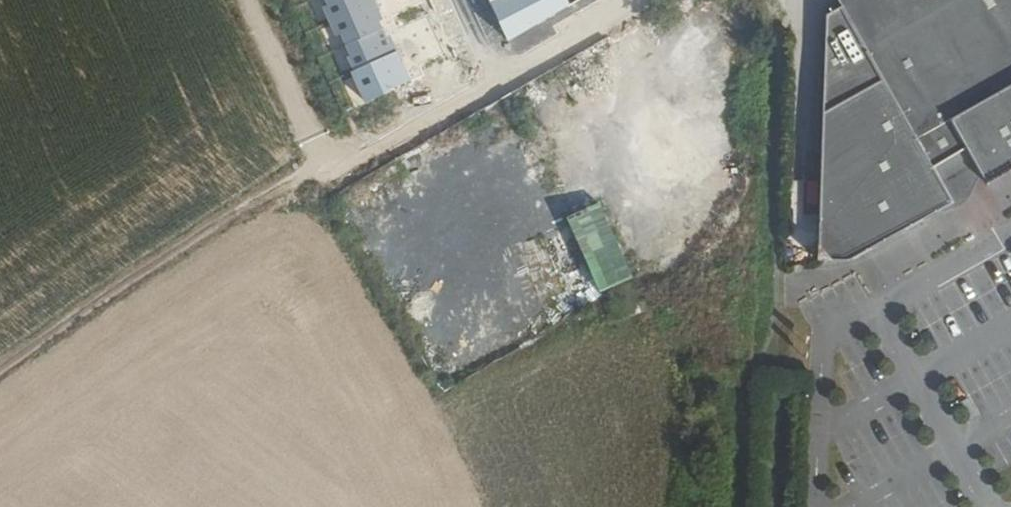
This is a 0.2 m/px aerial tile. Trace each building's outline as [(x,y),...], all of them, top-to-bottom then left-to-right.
[(375,0),(324,0),(326,5),(321,7),(335,38),(339,37),(348,57),(346,58),(351,69),(347,71),(363,105),(412,82),(375,0)] [(508,41),(571,4),(569,0),(490,0),(508,41)] [(937,209),(941,209),(946,209),(956,206),(965,200),(969,197),(973,190),(976,182),(982,172),(987,181),(1010,167),(1010,0),(840,0),(842,4),(827,12),(820,255),(851,256),(937,209)] [(569,101),(598,89),(583,55),(554,67),(569,101)] [(805,180),(806,203),(818,202),(817,180),(805,180)] [(577,223),(601,294),(634,283),(609,207),(575,218),(577,223)]
